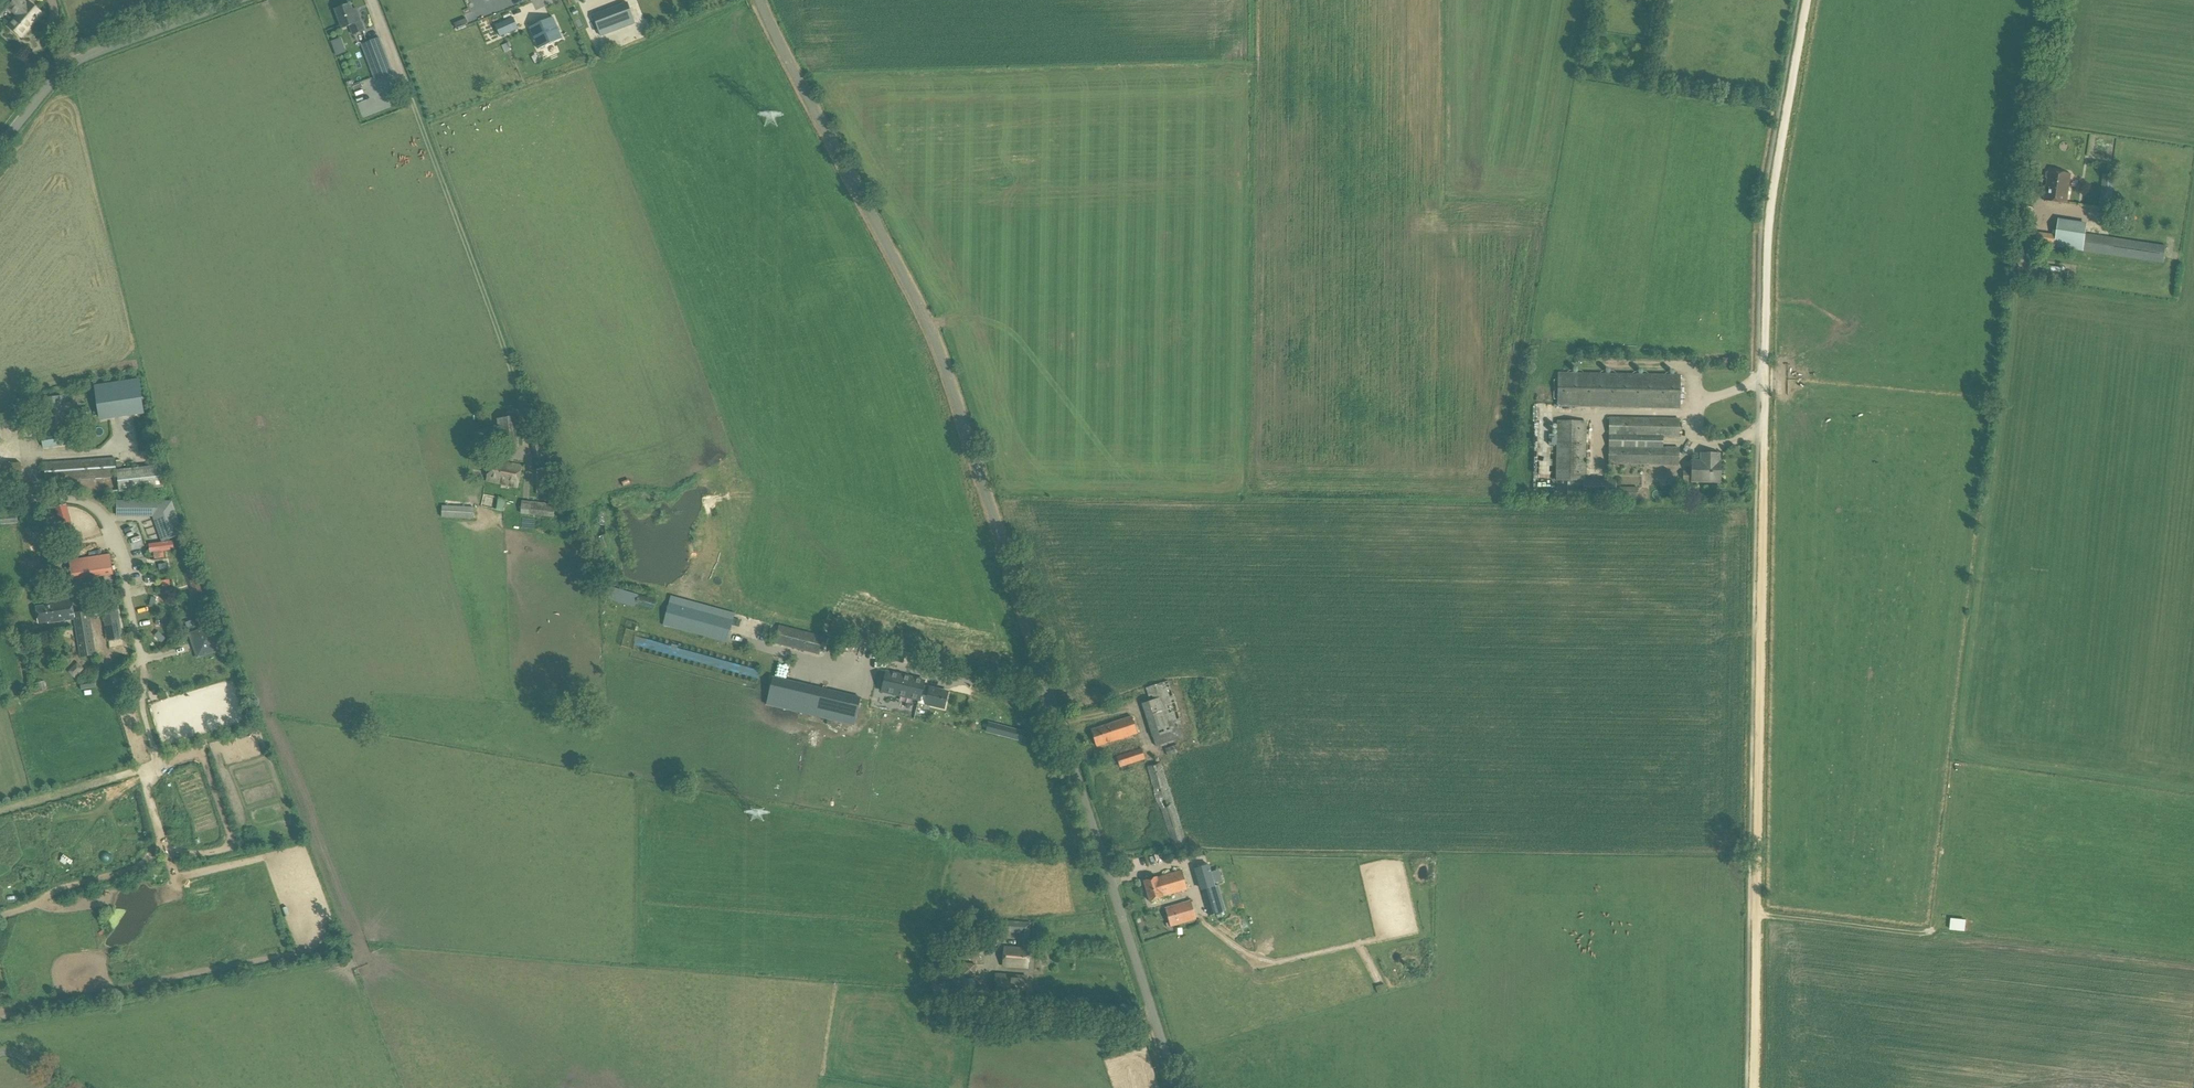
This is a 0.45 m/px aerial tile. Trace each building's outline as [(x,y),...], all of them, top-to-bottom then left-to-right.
[(11,8),(20,15),(16,20),(27,29),(42,13),(30,3),(29,5),(23,0),(18,0),(11,8)] [(625,3),(592,16),(600,36),(633,23),(633,21),(625,3)] [(351,4),(336,9),(343,28),(350,25),(353,34),(365,30),(358,12),(354,13),(351,4)] [(553,17),(529,28),(537,47),(562,37),(553,17)] [(513,18),(495,26),(500,37),(518,29),(513,18)] [(380,37),(361,44),(375,80),(394,73),(380,37)] [(360,99),(375,93),(374,88),(358,93),(360,99)] [(2049,171),(2045,200),(2067,203),(2070,173),(2049,171)] [(2103,174),(2101,197),(2113,198),(2115,175),(2103,174)] [(2119,181),(2117,201),(2125,201),(2126,182),(2119,181)] [(2135,229),(2134,216),(2126,217),(2127,229),(2135,229)] [(2038,231),(2036,245),(2091,251),(2121,256),(2121,255),(2124,238),(2085,233),(2087,222),(2058,218),(2056,234),(2038,231)] [(2124,238),(2121,255),(2164,264),(2166,245),(2124,238)] [(1558,373),(1558,407),(1680,409),(1681,374),(1558,373)] [(139,380),(96,387),(100,418),(144,412),(139,380)] [(63,396),(45,398),(48,420),(66,418),(63,396)] [(88,408),(73,410),(75,421),(89,419),(88,408)] [(516,416),(497,418),(501,447),(520,444),(516,416)] [(1610,418),(1610,465),(1679,466),(1679,448),(1663,448),(1664,437),(1680,437),(1680,419),(1610,418)] [(1558,422),(1557,482),(1583,482),(1582,487),(1569,487),(1569,500),(1638,500),(1638,488),(1616,488),(1616,480),(1586,479),(1587,423),(1558,422)] [(74,430),(42,435),(43,448),(76,443),(74,430)] [(148,433),(142,434),(146,448),(151,446),(148,433)] [(541,434),(530,436),(535,458),(546,456),(541,434)] [(474,442),(473,450),(482,451),(483,443),(474,442)] [(1683,470),(1682,480),(1692,481),(1720,482),(1721,463),(1719,463),(1719,455),(1702,454),(1702,462),(1693,462),(1693,471),(1683,470)] [(494,459),(487,481),(518,487),(522,465),(494,459)] [(118,470),(118,476),(120,492),(165,487),(163,465),(118,470)] [(554,469),(536,468),(536,495),(554,496),(554,469)] [(488,507),(497,509),(499,497),(490,496),(488,507)] [(523,500),(521,513),(555,517),(556,504),(523,500)] [(184,535),(172,502),(117,503),(117,516),(154,516),(164,542),(184,535)] [(68,504),(57,507),(62,529),(74,526),(68,504)] [(443,505),(442,517),(474,519),(475,507),(443,505)] [(74,526),(62,529),(66,546),(78,542),(74,526)] [(173,542),(150,545),(151,552),(174,549),(173,542)] [(110,554),(100,556),(103,574),(113,573),(110,554)] [(83,577),(80,559),(70,560),(72,579),(83,577)] [(153,569),(146,571),(150,591),(157,590),(153,569)] [(193,570),(186,572),(193,597),(200,595),(193,570)] [(638,596),(608,588),(604,599),(635,608),(636,605),(638,596)] [(49,604),(37,606),(40,622),(50,621),(50,623),(74,619),(76,618),(75,615),(72,599),(60,601),(59,593),(47,595),(49,604)] [(670,600),(663,625),(728,643),(734,617),(670,600)] [(123,641),(117,607),(103,610),(108,643),(123,641)] [(158,622),(150,623),(155,645),(162,644),(158,622)] [(214,626),(189,634),(197,658),(222,651),(214,626)] [(780,627),(775,645),(819,656),(824,638),(780,627)] [(887,652),(885,659),(901,663),(903,655),(887,652)] [(75,670),(81,678),(90,672),(85,664),(75,670)] [(887,674),(883,692),(920,701),(919,704),(928,706),(928,704),(945,708),(948,693),(923,687),(924,682),(887,674)] [(167,744),(250,722),(239,681),(156,703),(167,744)] [(1150,701),(1142,704),(1153,738),(1154,737),(1157,747),(1183,739),(1177,721),(1181,720),(1169,681),(1146,688),(1150,701)] [(876,703),(879,693),(848,686),(845,696),(876,703)] [(851,725),(857,726),(861,710),(848,707),(846,716),(853,718),(851,725)] [(1133,719),(1093,732),(1097,747),(1138,733),(1133,719)] [(1166,756),(1179,752),(1176,745),(1164,749),(1166,756)] [(1142,748),(1117,757),(1121,768),(1146,759),(1142,748)] [(1161,762),(1147,766),(1168,829),(1182,825),(1161,762)] [(1211,862),(1195,867),(1202,891),(1217,886),(1216,884),(1217,884),(1211,862)] [(1158,877),(1144,881),(1150,901),(1164,898),(1163,896),(1188,889),(1182,871),(1158,878),(1158,877)] [(1217,886),(1202,891),(1210,916),(1224,912),(1217,886)] [(1191,900),(1165,908),(1171,928),(1197,920),(1191,900)] [(1003,920),(1002,933),(1020,934),(1019,949),(1031,950),(1033,923),(1003,920)] [(1948,921),(1948,929),(1961,930),(1961,921),(1948,921)] [(1003,949),(1002,967),(1027,968),(1027,949),(1003,949)] [(960,950),(960,959),(979,960),(979,951),(960,950)] [(946,1012),(942,1003),(935,1006),(939,1015),(946,1012)]
